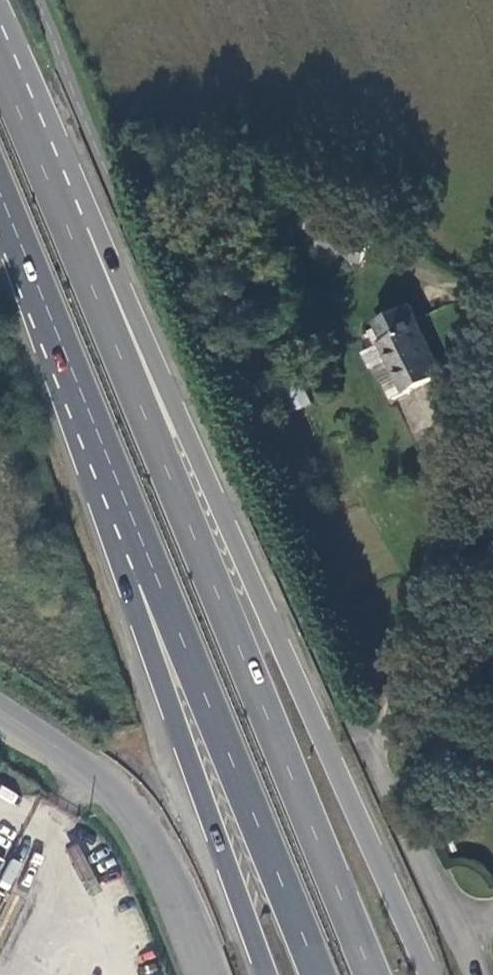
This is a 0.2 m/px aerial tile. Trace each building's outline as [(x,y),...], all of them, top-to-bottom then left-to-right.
[(397,399),(448,374),(424,325),(413,305),(380,322),(391,342),(369,353),(380,374),(384,372),(397,399)] [(78,877),(90,873),(81,846),(69,849),(78,877)]
